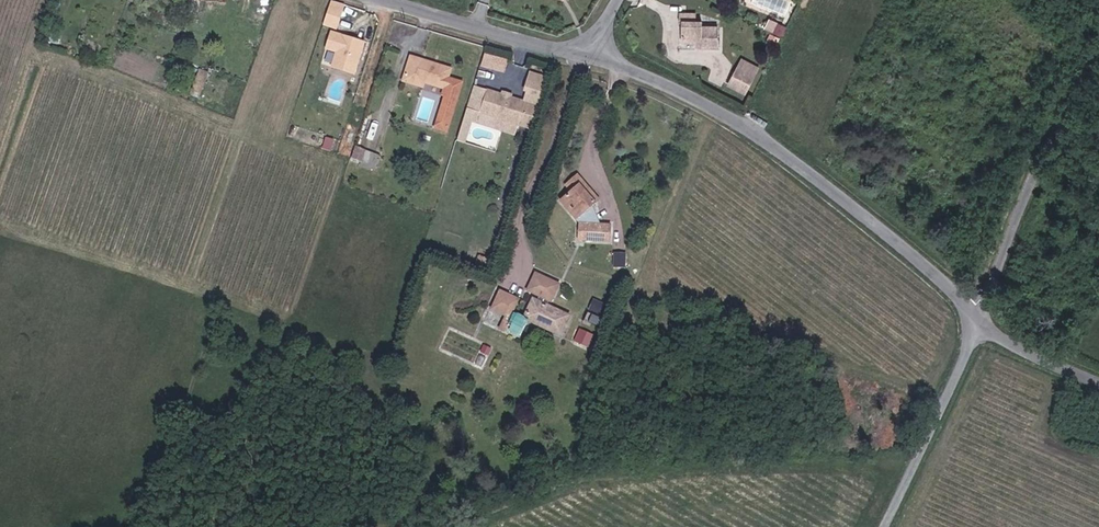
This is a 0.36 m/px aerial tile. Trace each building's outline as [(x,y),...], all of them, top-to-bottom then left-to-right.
[(689,25),(694,25),(693,16),(672,17),(672,27),(678,27),(679,46),(697,45),(697,49),(716,48),(715,27),(701,28),(701,36),(689,36),(689,25)] [(765,23),(762,29),(770,32),(775,22),(768,19),(766,23),(765,23)] [(365,36),(333,25),(327,42),(338,45),(333,60),(354,67),(365,36)] [(701,25),(694,25),(689,25),(689,36),(701,36),(701,28),(701,25)] [(487,50),(482,64),(507,72),(511,58),(487,50)] [(451,66),(413,53),(404,80),(422,86),(424,82),(444,88),(442,95),(444,96),(437,119),(450,123),(464,80),(448,75),(451,66)] [(523,99),(485,86),(478,107),(498,114),(516,120),(531,125),(547,72),(531,67),(524,86),(527,87),(523,99)] [(745,93),(753,75),(739,67),(730,86),(745,93)] [(516,120),(498,114),(494,124),(512,130),(516,120)] [(364,159),(368,147),(358,144),(354,156),(364,159)] [(569,206),(581,195),(588,189),(573,173),(576,169),(571,163),(557,174),(563,181),(554,189),(569,206)] [(573,173),(588,189),(592,186),(576,169),(573,173)] [(602,218),(581,195),(569,206),(579,216),(602,218)] [(613,219),(602,218),(579,216),(579,233),(612,235),(613,219)] [(626,249),(615,248),(614,263),(625,264),(626,249)] [(529,292),(541,297),(550,301),(553,302),(560,286),(537,275),(529,292)] [(514,333),(516,317),(511,314),(517,301),(501,292),(496,304),(499,306),(497,309),(501,312),(500,314),(506,318),(501,328),(514,333)] [(541,297),(538,303),(548,307),(550,301),(541,297)] [(533,300),(525,320),(528,322),(562,336),(570,316),(548,307),(538,303),(533,300)] [(608,307),(595,301),(590,312),(603,317),(608,307)] [(525,320),(516,317),(514,333),(521,336),(528,322),(525,320)] [(585,343),(591,330),(581,326),(576,339),(585,343)] [(496,351),(450,330),(441,350),(488,371),(496,351)]
